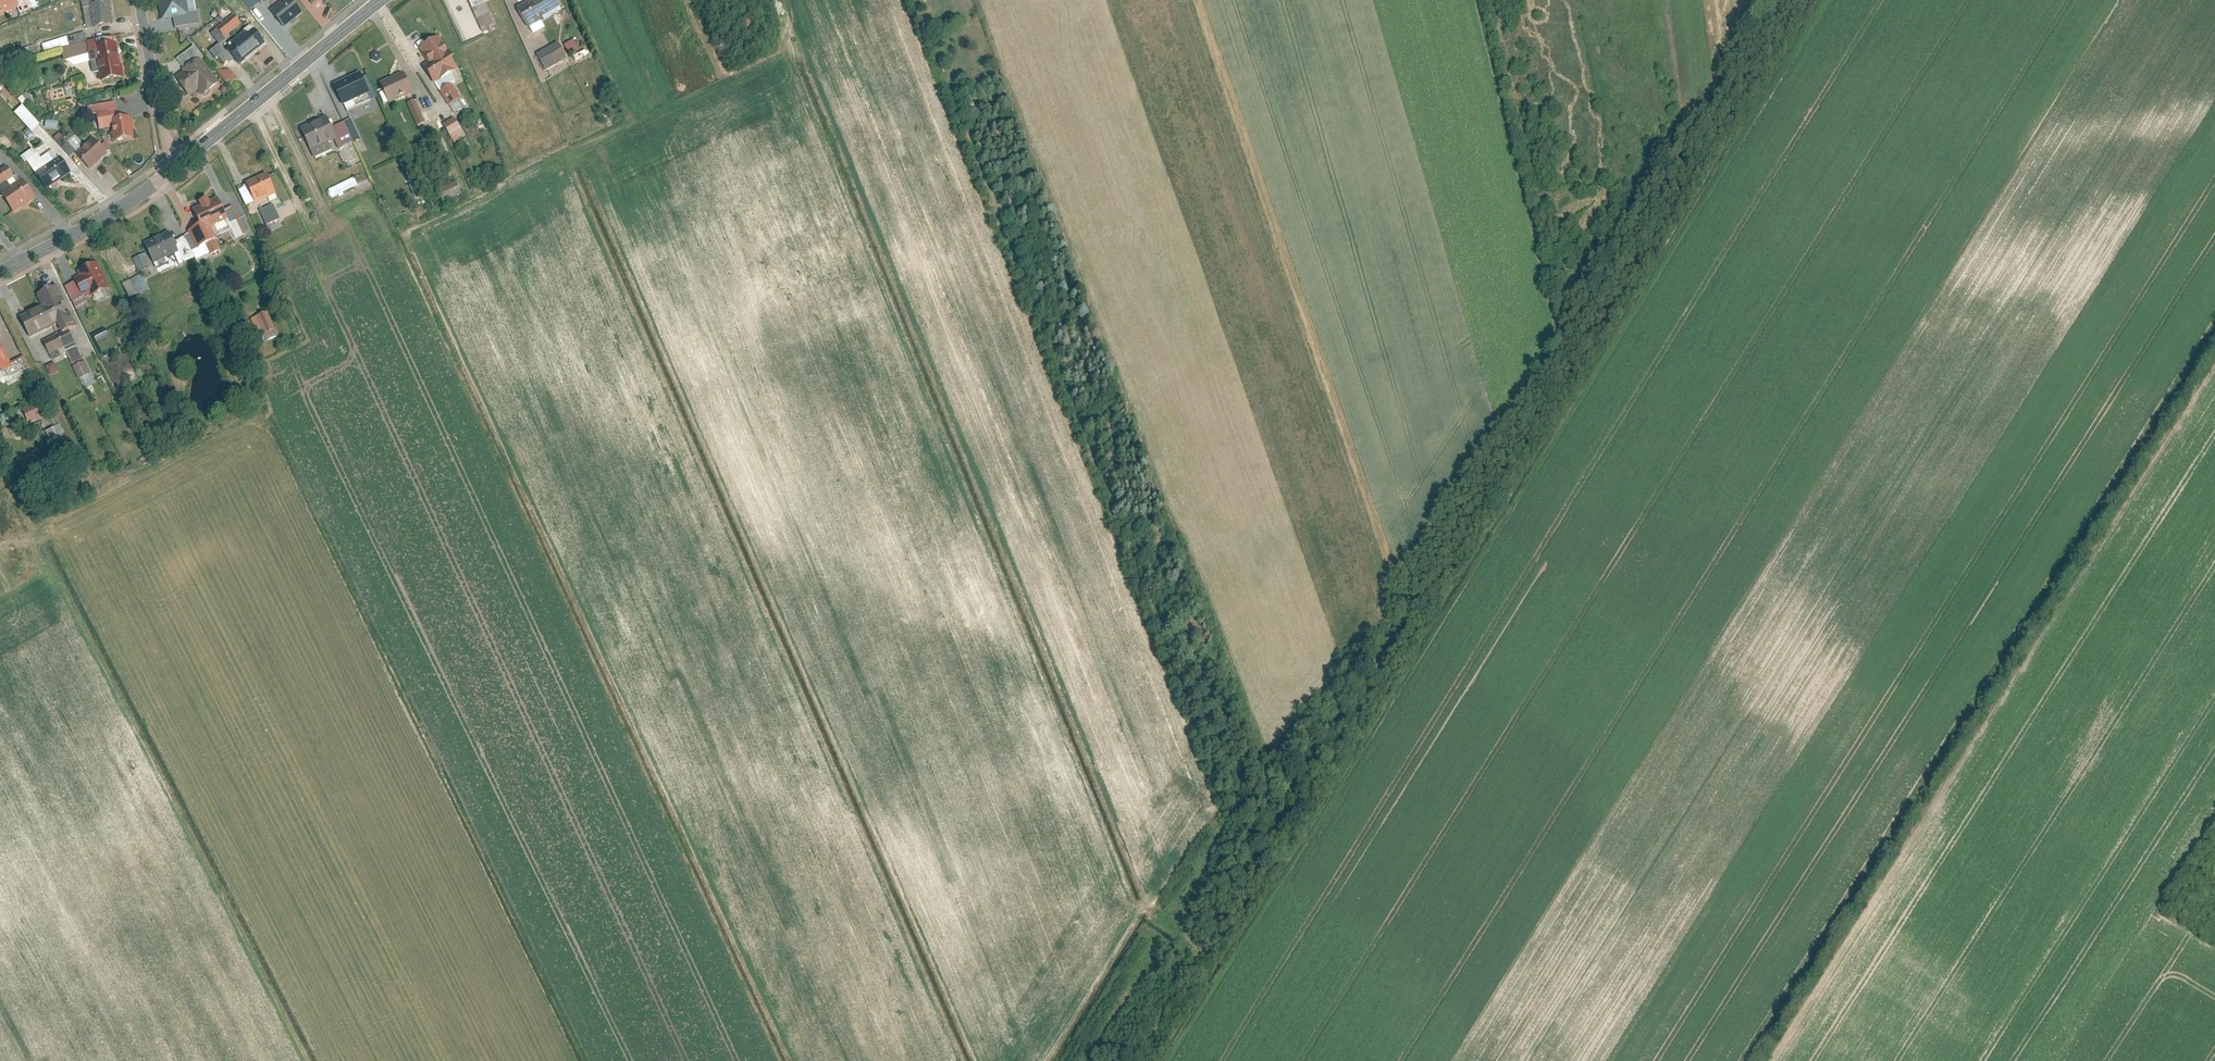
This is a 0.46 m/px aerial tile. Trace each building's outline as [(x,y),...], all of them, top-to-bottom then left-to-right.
[(12,5),(15,12),(30,5),(27,0),(0,0),(0,11),(12,5)] [(107,0),(106,0),(89,3),(94,30),(112,27),(107,0)] [(163,22),(189,18),(187,0),(160,0),(163,22)] [(285,26),(303,11),(293,0),(284,0),(272,11),(285,26)] [(555,0),(525,0),(515,5),(527,28),(560,10),(555,0)] [(235,14),(216,29),(224,38),(242,24),(235,14)] [(489,14),(477,20),(482,33),(495,28),(489,14)] [(231,70),(265,43),(254,29),(229,48),(224,42),(215,50),(231,70)] [(440,35),(422,45),(431,62),(423,66),(433,85),(439,82),(449,101),(461,94),(450,72),(465,64),(452,40),(444,44),(440,35)] [(66,38),(42,46),(44,53),(68,46),(66,38)] [(567,59),(557,42),(531,57),(541,74),(567,59)] [(222,81),(218,76),(196,45),(181,56),(189,67),(179,75),(191,92),(201,85),(206,92),(222,81)] [(119,81),(114,48),(91,51),(90,46),(86,46),(64,50),(66,63),(90,60),(93,77),(103,75),(104,83),(119,81)] [(406,69),(383,81),(394,103),(417,91),(406,69)] [(360,73),(333,86),(343,105),(370,92),(360,73)] [(427,121),(415,98),(409,101),(419,121),(413,124),(420,138),(424,135),(419,125),(427,121)] [(115,104),(86,107),(89,132),(112,129),(113,144),(135,141),(132,115),(117,117),(115,104)] [(21,107),(13,114),(31,134),(39,126),(21,107)] [(330,112),(305,124),(318,151),(335,143),(331,136),(337,133),(341,141),(354,134),(347,120),(337,125),(330,112)] [(453,119),(443,126),(450,137),(460,130),(453,119)] [(91,167),(110,149),(95,132),(76,150),(91,167)] [(38,148),(25,156),(46,186),(68,171),(58,156),(48,163),(38,148)] [(17,203),(32,193),(26,184),(24,181),(23,181),(13,168),(0,177),(0,178),(17,203)] [(270,173),(250,184),(257,198),(278,188),(270,173)] [(330,198),(357,185),(353,177),(327,190),(330,198)] [(442,202),(460,194),(455,180),(436,188),(442,202)] [(202,219),(190,225),(199,245),(220,235),(217,229),(227,224),(233,235),(252,226),(245,210),(229,217),(219,196),(196,207),(202,219)] [(281,215),(275,204),(263,211),(268,222),(281,215)] [(146,244),(156,262),(180,249),(170,231),(146,244)] [(132,259),(140,270),(149,264),(141,253),(132,259)] [(82,271),(84,275),(75,279),(85,301),(107,290),(95,264),(82,271)] [(141,275),(122,283),(128,297),(139,293),(141,297),(149,293),(141,275)] [(39,306),(21,315),(31,336),(56,324),(60,333),(45,340),(50,352),(57,349),(61,359),(72,354),(80,372),(89,367),(69,324),(76,321),(59,286),(35,297),(39,306)] [(266,308),(253,314),(261,329),(273,324),(266,308)] [(112,342),(108,335),(96,341),(99,348),(112,342)] [(0,340),(0,370),(6,368),(10,378),(31,369),(24,351),(11,357),(4,339),(0,340)] [(50,376),(58,372),(54,364),(46,368),(50,376)] [(43,402),(24,410),(30,425),(49,417),(43,402)] [(61,423),(47,431),(57,449),(71,441),(61,423)]
